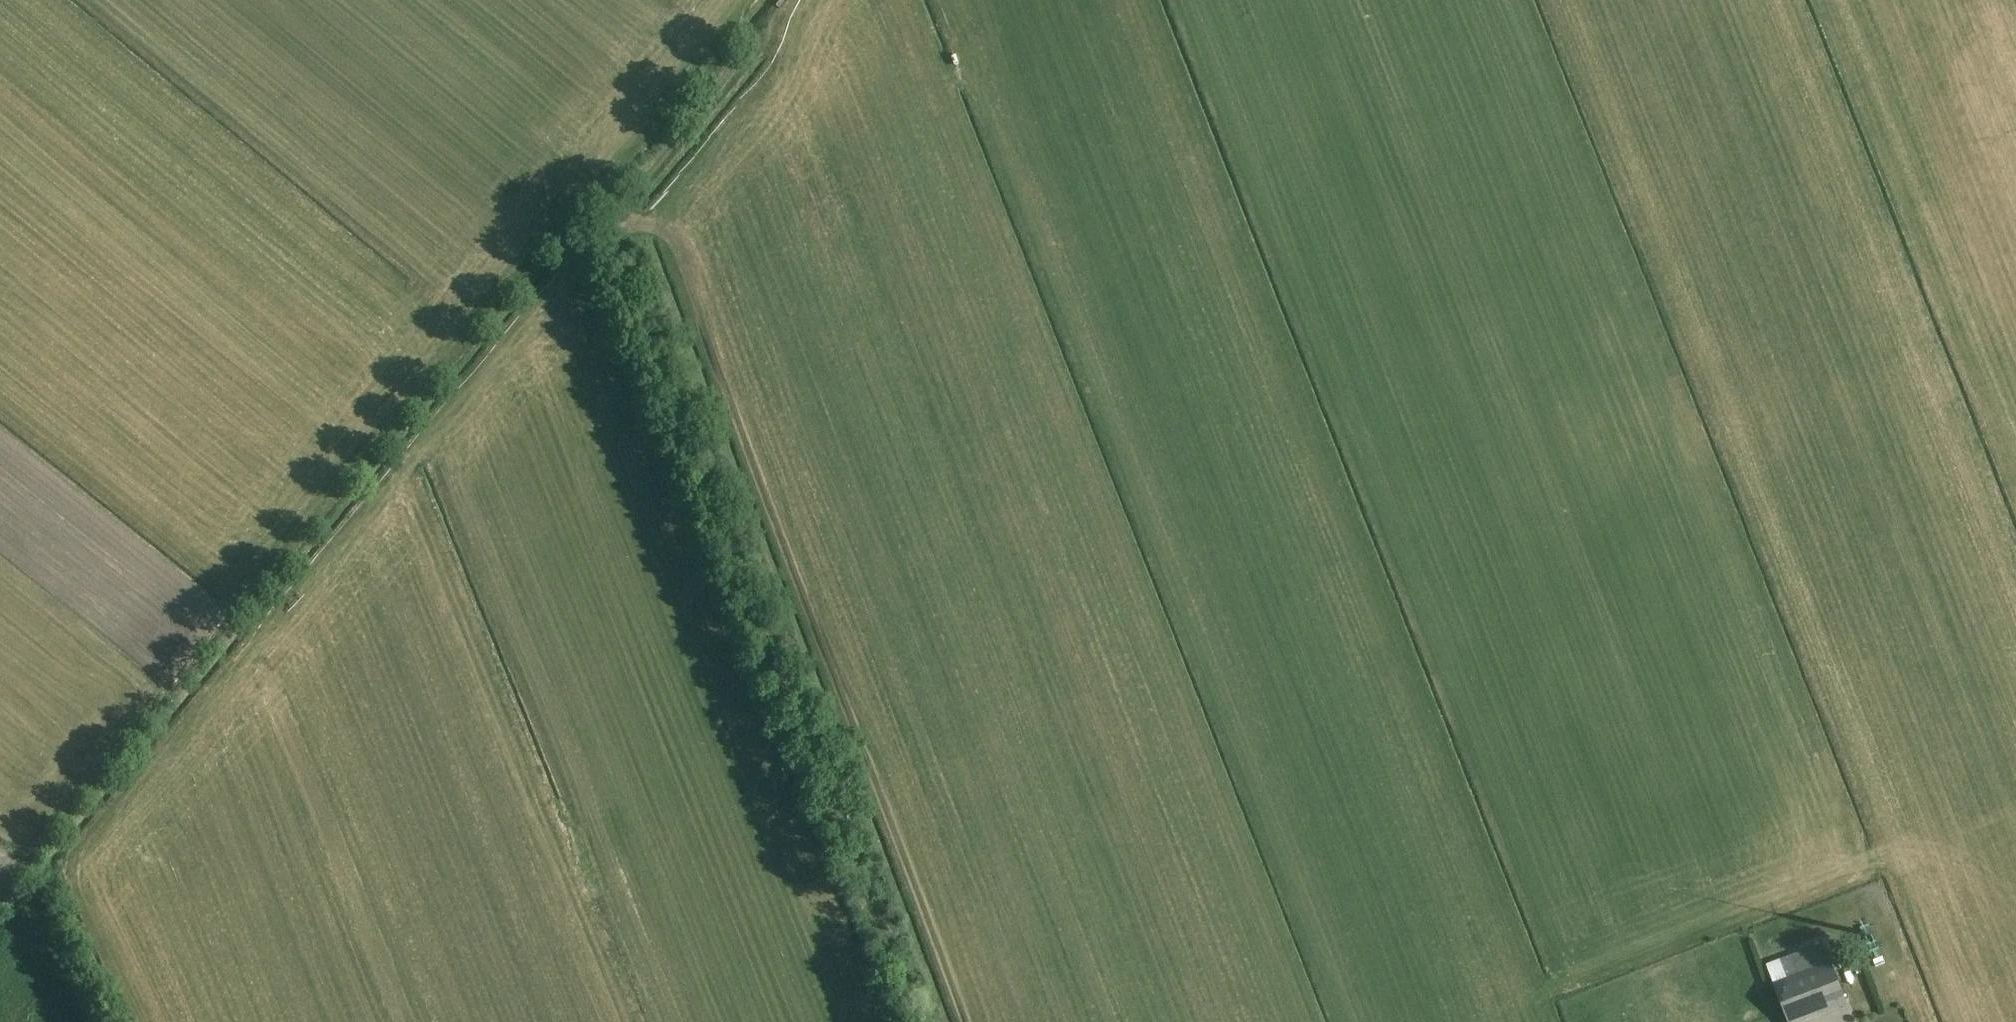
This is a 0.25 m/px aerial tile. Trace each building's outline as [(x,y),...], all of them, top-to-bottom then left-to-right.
[(1780,959),(1766,964),(1774,982),(1772,983),(1788,1021),(1803,1021),(1850,1004),(1832,960),(1830,960),(1823,943),(1780,959)]
